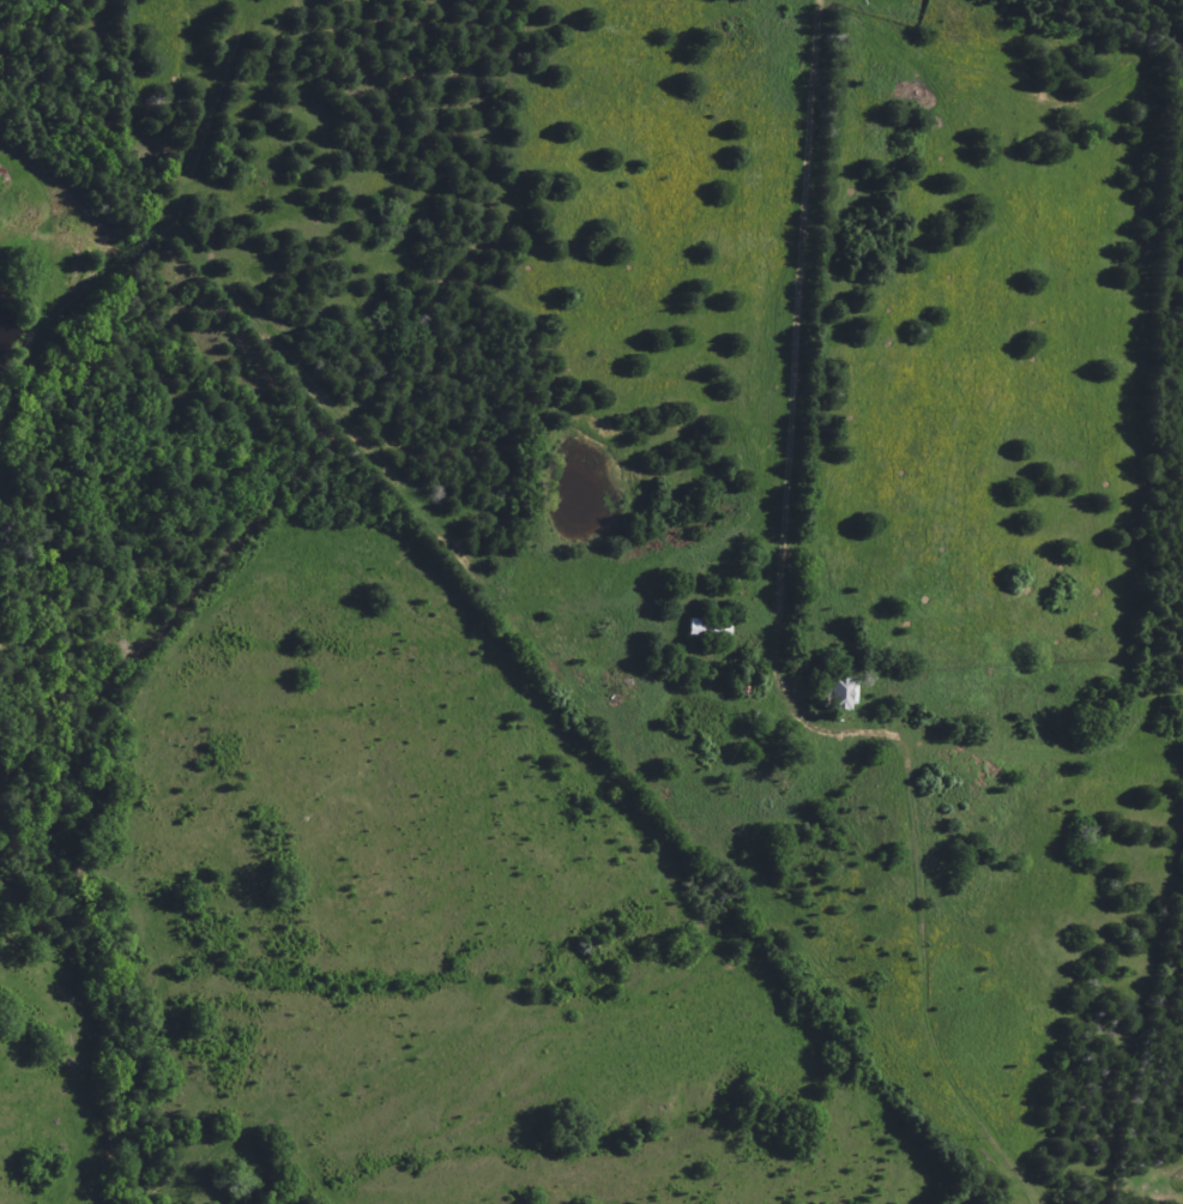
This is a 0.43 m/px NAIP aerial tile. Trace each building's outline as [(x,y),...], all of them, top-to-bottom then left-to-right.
[(724,623),(681,621),(680,644),(723,646),(724,623)] [(847,681),(816,681),(816,712),(847,712),(847,681)]
